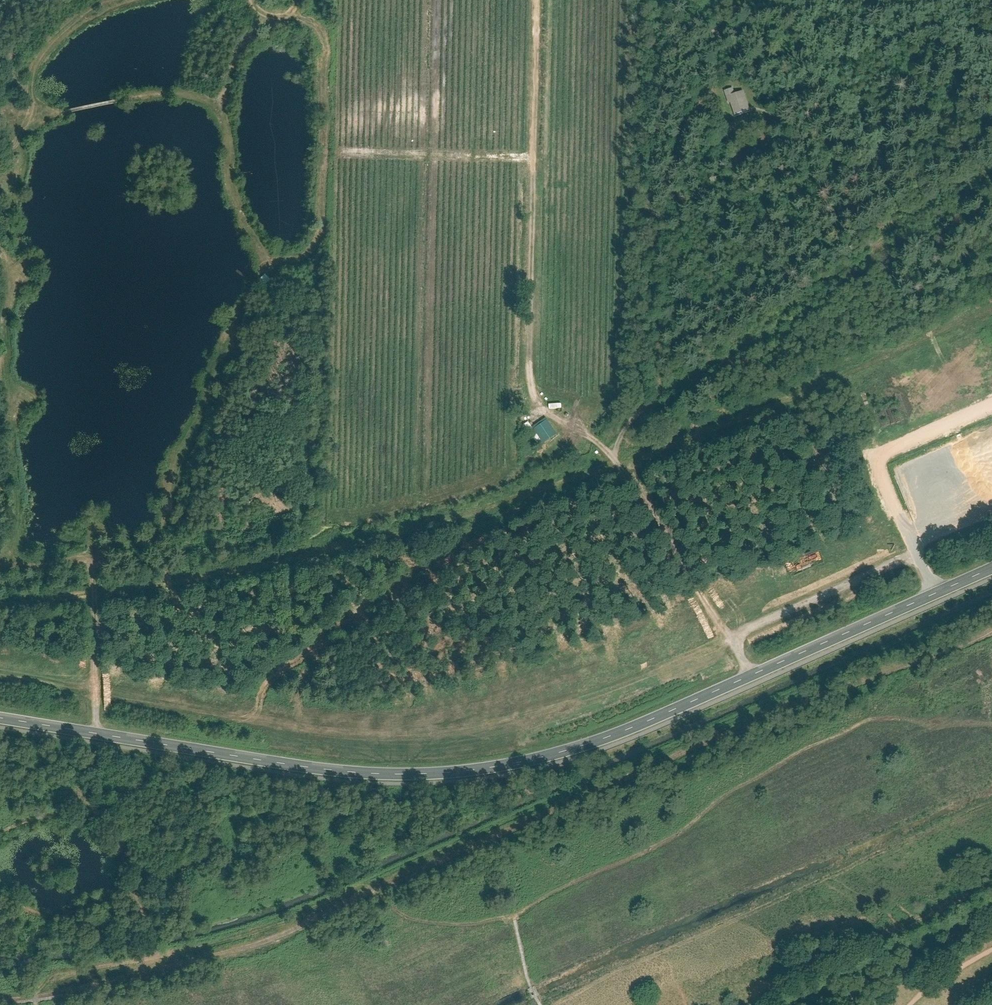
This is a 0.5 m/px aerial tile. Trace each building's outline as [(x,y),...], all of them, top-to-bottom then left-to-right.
[(742,84),(727,90),(737,116),(753,110),(742,84)] [(547,420),(534,429),(541,440),(544,444),(557,435),(547,420)]
